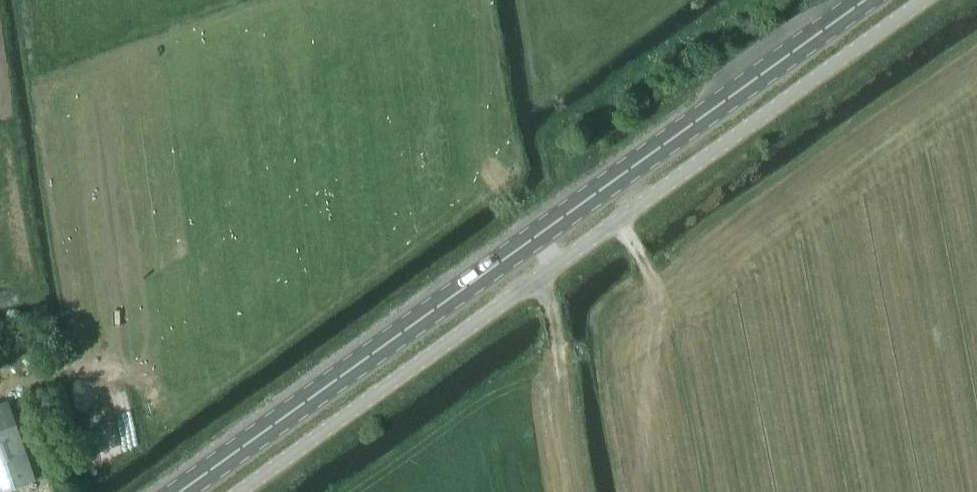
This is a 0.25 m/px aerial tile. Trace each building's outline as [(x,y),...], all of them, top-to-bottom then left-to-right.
[(34,481),(15,424),(0,429),(0,491),(2,491),(34,481)]
